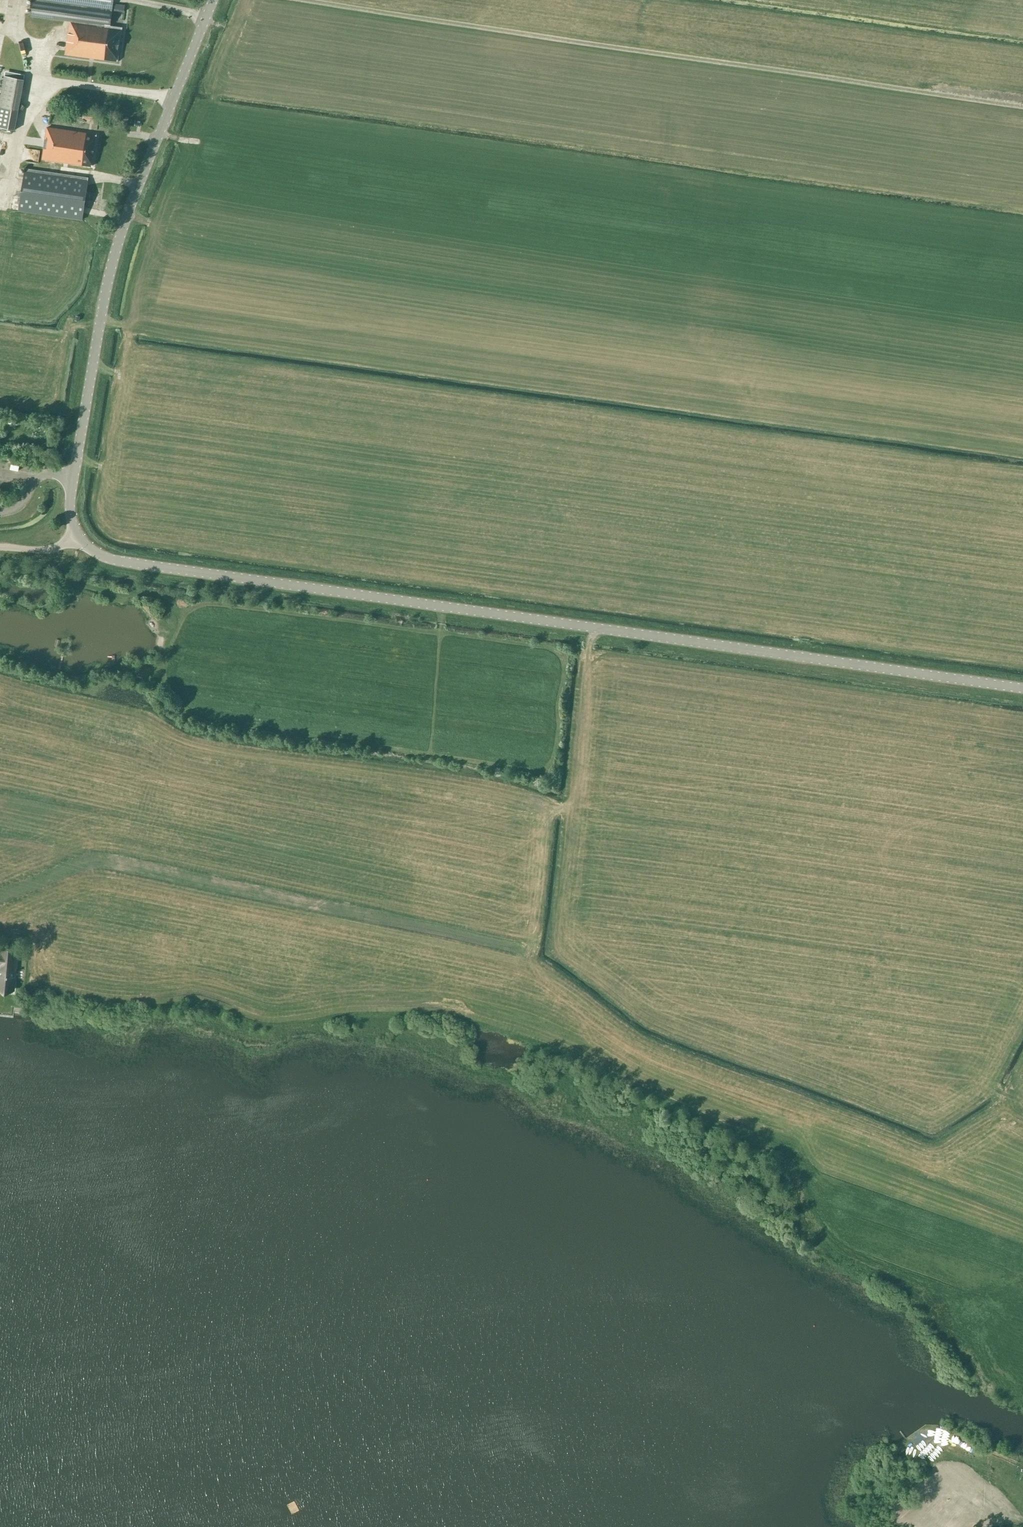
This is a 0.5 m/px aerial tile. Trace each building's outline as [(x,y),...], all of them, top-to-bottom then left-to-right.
[(113,0),(45,0),(69,3),(66,29),(69,30),(65,54),(117,61),(118,52),(119,52),(122,28),(105,25),(107,15),(111,16),(112,9),(113,0)] [(10,77),(6,76),(4,76),(0,99),(0,127),(15,130),(18,110),(24,79),(10,77)] [(91,169),(95,137),(83,135),(84,128),(74,127),(73,134),(46,130),(40,171),(25,168),(19,210),(82,220),(89,169),(91,169)] [(108,211),(86,207),(85,215),(106,219),(108,211)] [(1,966),(0,983),(0,989),(12,990),(15,950),(3,949),(3,953),(0,953),(0,966),(1,966)] [(928,1463),(947,1433),(943,1430),(935,1442),(927,1437),(916,1455),(928,1463)]
